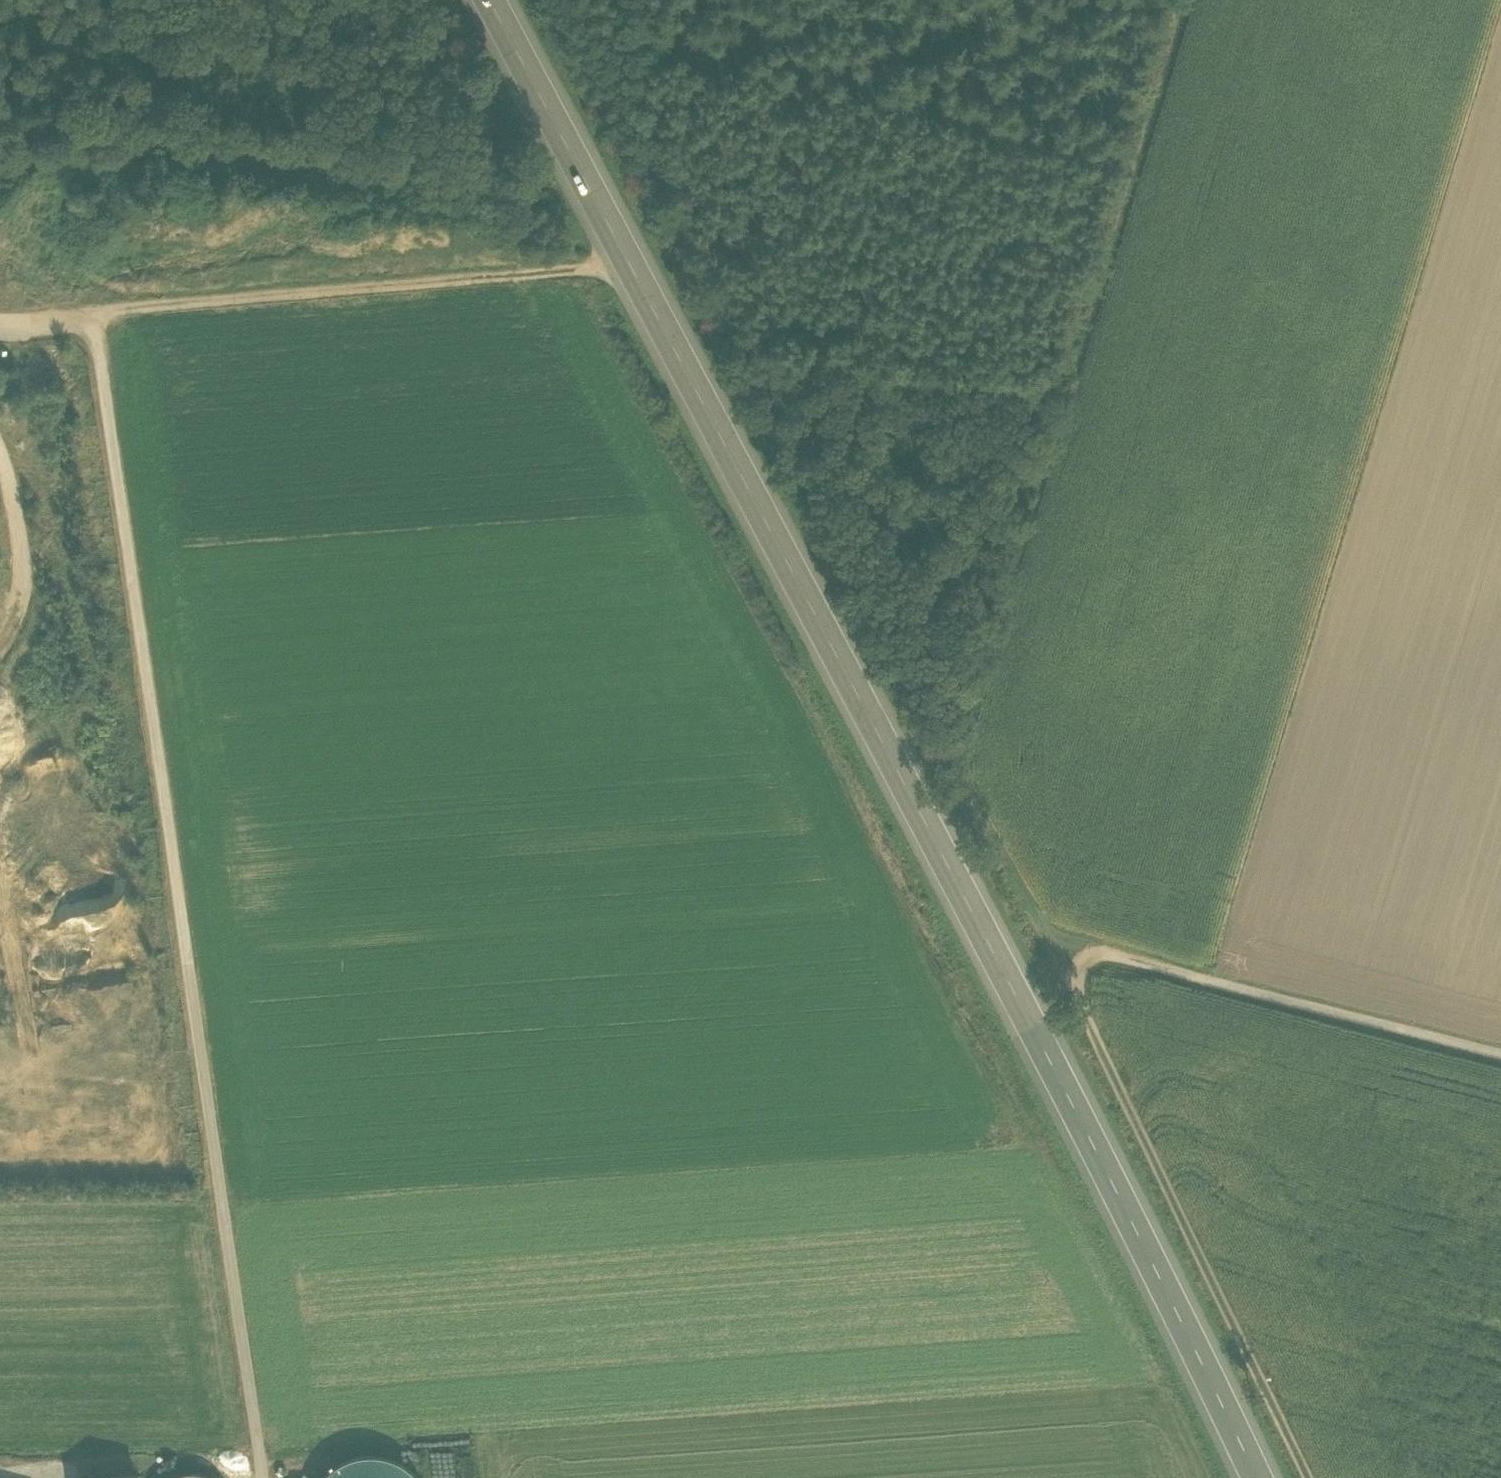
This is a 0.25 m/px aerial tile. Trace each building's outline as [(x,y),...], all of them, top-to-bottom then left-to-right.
[(328,1477),(416,1477),(407,1470),(391,1462),(374,1459),(357,1461),(341,1467),(328,1477)]
